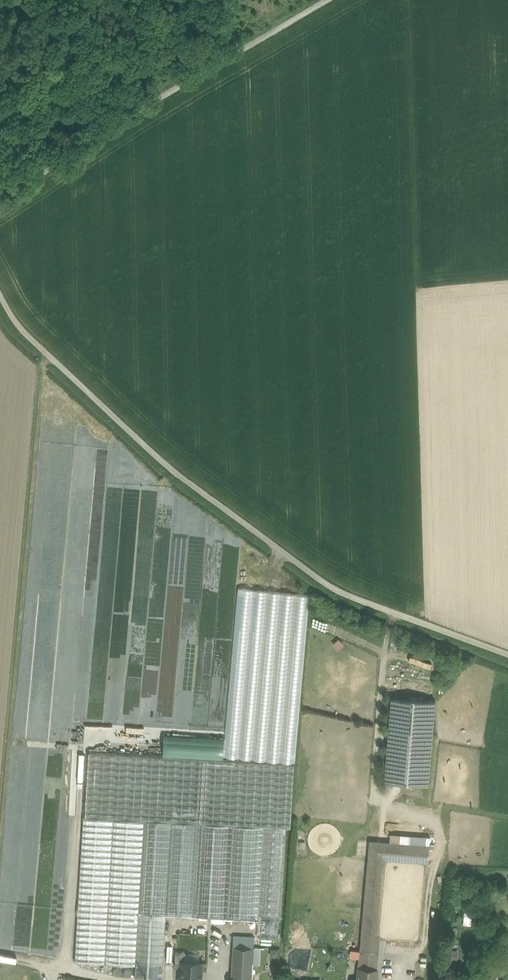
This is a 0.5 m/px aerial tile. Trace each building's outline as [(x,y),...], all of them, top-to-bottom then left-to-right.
[(310,595),(238,587),(225,736),(224,747),(226,747),(225,755),(280,760),(295,761),(310,595)] [(435,699),(391,696),(384,780),(428,783),(435,699)] [(224,747),(225,736),(164,733),(163,755),(223,758),(224,747)] [(163,755),(89,750),(85,815),(199,821),(202,822),(229,823),(233,823),(260,825),(263,825),(291,827),(295,762),(223,758),(163,755)] [(85,815),(83,815),(74,960),(135,964),(136,964),(139,911),(166,913),(193,914),(199,821),(85,815)] [(229,823),(202,822),(197,915),(224,916),(229,823)] [(260,825),(233,823),(227,916),(254,918),(260,825)] [(286,827),(263,825),(258,918),(278,919),(281,919),(286,827)] [(370,839),(361,950),(369,951),(378,849),(429,853),(429,844),(370,839)] [(463,921),(470,922),(472,910),(464,909),(463,921)] [(166,913),(139,911),(136,964),(135,964),(135,976),(162,978),(166,913)] [(278,919),(258,918),(258,935),(277,936),(278,919)] [(204,928),(175,929),(175,941),(204,940),(204,928)] [(254,935),(233,934),(233,945),(254,946),(254,945),(254,935)] [(279,941),(266,940),(264,974),(277,974),(279,941)] [(233,945),(232,945),(231,978),(252,979),(253,962),(254,946),(233,945)] [(186,950),(176,949),(175,965),(181,966),(182,960),(185,960),(186,950)] [(182,960),(181,966),(180,979),(201,979),(199,978),(200,971),(202,971),(203,961),(185,960),(182,960)] [(471,965),(469,979),(477,979),(479,966),(471,965)] [(359,966),(358,977),(351,976),(351,979),(377,979),(378,976),(376,976),(377,968),(359,966)]
